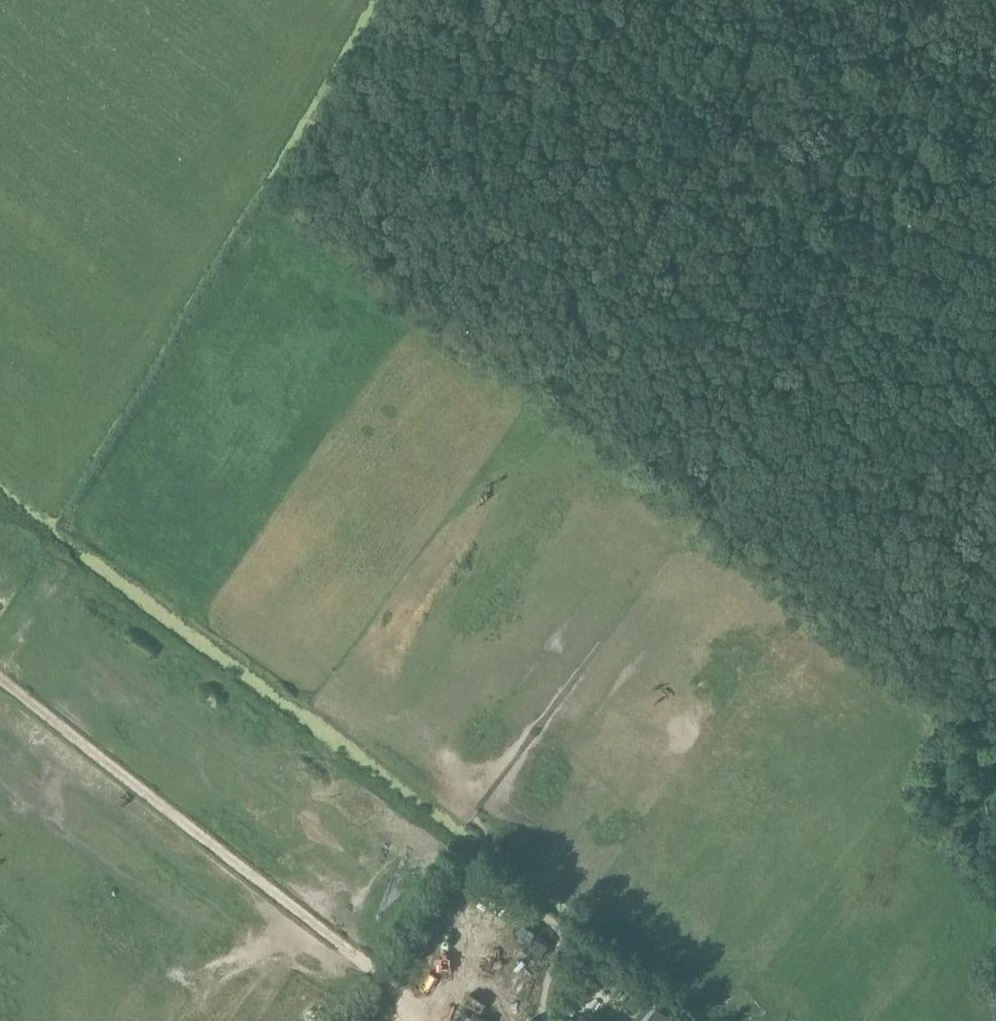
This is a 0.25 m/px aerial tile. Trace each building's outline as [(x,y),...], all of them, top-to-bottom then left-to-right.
[(655,1004),(641,1020),(675,1020),(655,1004)]
